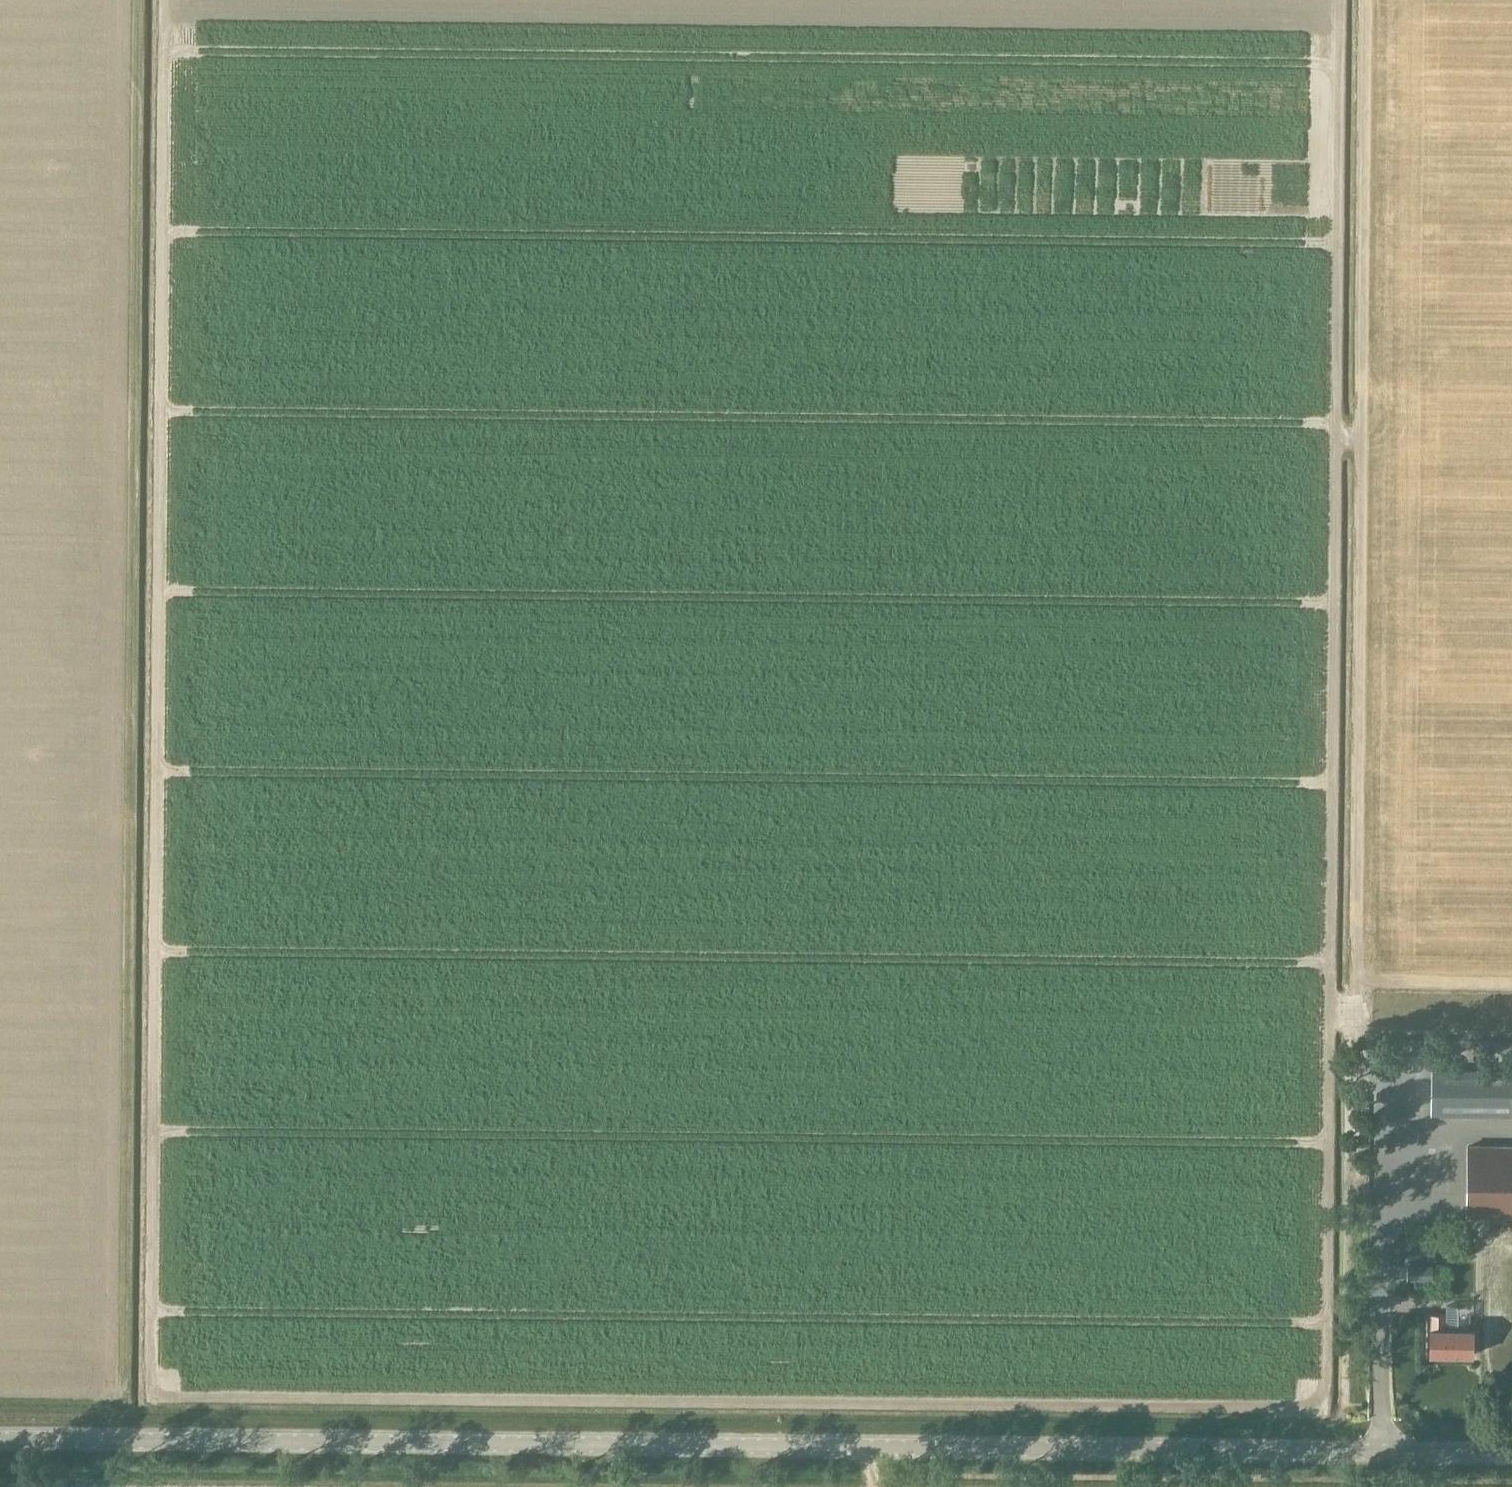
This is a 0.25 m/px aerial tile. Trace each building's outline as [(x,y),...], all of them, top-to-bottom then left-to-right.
[(1432,1070),(1432,1113),(1511,1114),(1511,1071),(1432,1070)] [(1467,1215),(1511,1215),(1511,1146),(1468,1145),(1467,1215)] [(1432,1280),(1432,1263),(1407,1263),(1407,1280),(1432,1280)] [(1473,1354),(1474,1330),(1446,1329),(1446,1314),(1431,1314),(1431,1329),(1430,1329),(1430,1354),(1473,1354)]
